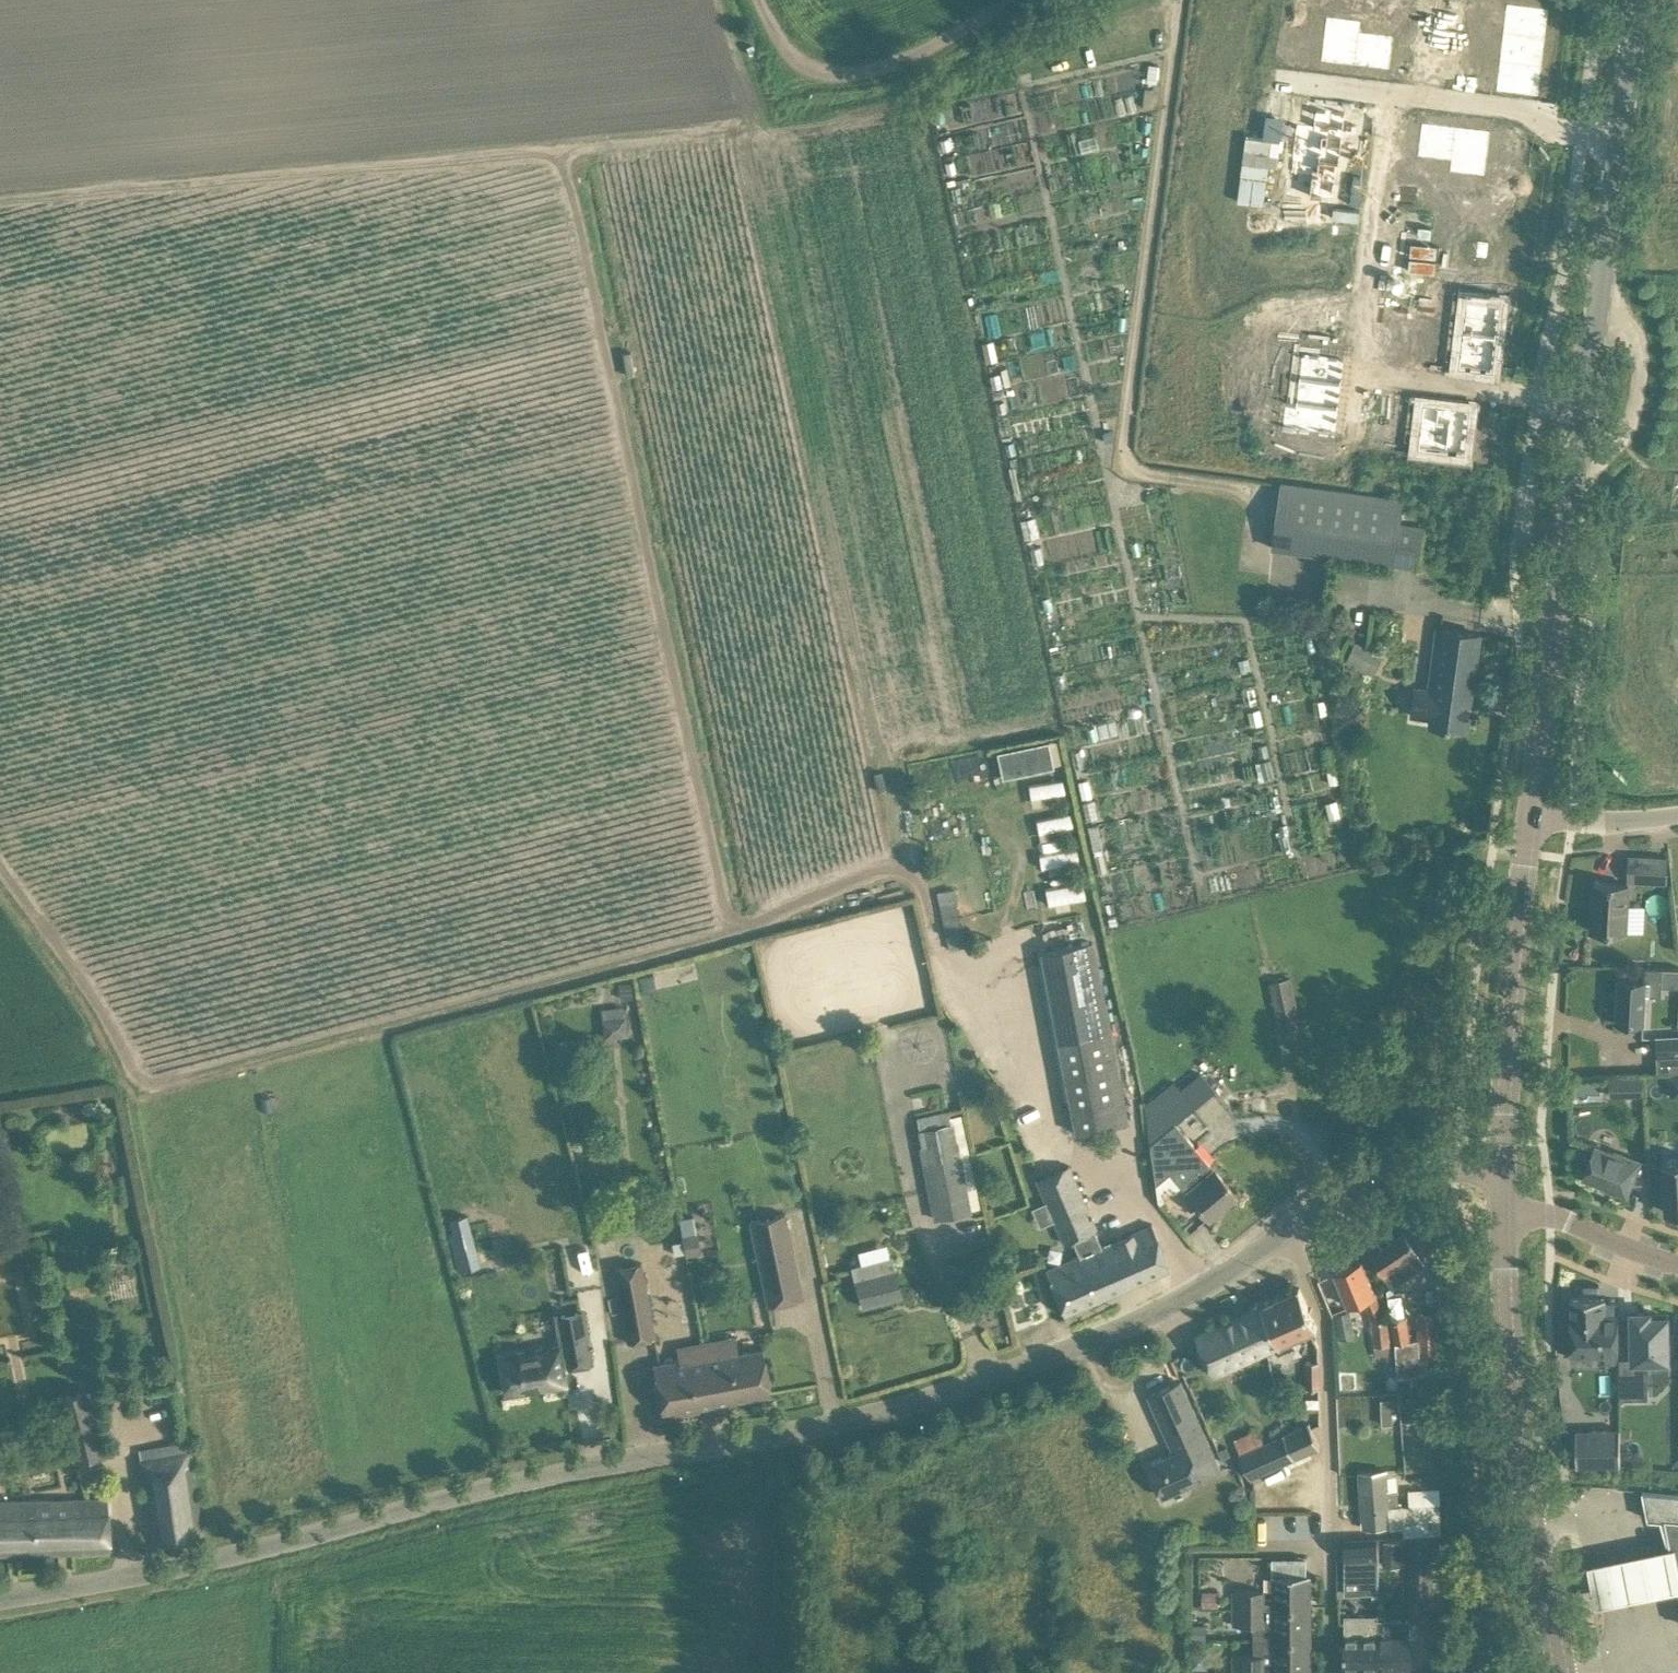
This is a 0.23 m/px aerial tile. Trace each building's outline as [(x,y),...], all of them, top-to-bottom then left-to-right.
[(1506,2),(1503,32),(1546,37),(1549,7),(1506,2)] [(1468,8),(1467,21),(1476,22),(1477,9),(1468,8)] [(1326,15),(1321,61),(1355,65),(1361,19),(1326,15)] [(1361,19),(1355,65),(1390,69),(1394,35),(1361,31),(1362,19),(1361,19)] [(1297,21),(1296,30),(1309,32),(1310,23),(1297,21)] [(1503,32),(1499,61),(1543,66),(1546,37),(1503,32)] [(1468,44),(1466,57),(1475,58),(1477,45),(1468,44)] [(1466,57),(1465,70),(1473,71),(1475,58),(1466,57)] [(1499,61),(1496,91),(1539,96),(1543,66),(1499,61)] [(1299,119),(1294,169),(1315,171),(1313,192),(1336,194),(1340,160),(1343,160),(1349,107),(1319,104),(1317,121),(1299,119)] [(1422,122),(1418,156),(1451,160),(1449,172),(1451,172),(1456,126),(1422,122)] [(1456,126),(1451,172),(1486,176),(1491,130),(1456,126)] [(1384,150),(1384,158),(1397,160),(1398,151),(1384,150)] [(1356,159),(1353,187),(1366,189),(1369,161),(1356,159)] [(1522,166),(1521,175),(1535,176),(1536,167),(1522,166)] [(1261,199),(1258,225),(1337,234),(1340,208),(1261,199)] [(1471,302),(1467,336),(1501,340),(1506,307),(1471,302)] [(1409,313),(1407,326),(1416,327),(1418,314),(1409,313)] [(1407,326),(1405,339),(1414,340),(1416,327),(1407,326)] [(1467,336),(1463,369),(1497,374),(1501,340),(1467,336)] [(1302,352),(1299,378),(1342,384),(1345,357),(1302,352)] [(1257,364),(1256,373),(1269,375),(1270,366),(1257,364)] [(1286,401),(1285,402),(1339,408),(1342,384),(1299,378),(1296,402),(1286,401)] [(1259,390),(1258,399),(1271,400),(1272,391),(1259,390)] [(1258,399),(1257,407),(1270,409),(1271,400),(1258,399)] [(1285,402),(1282,428),(1336,434),(1339,408),(1285,402)] [(1423,402),(1417,448),(1465,454),(1471,408),(1447,405),(1423,402)] [(1391,447),(1389,460),(1398,461),(1400,448),(1391,447)] [(1273,546),(1418,566),(1424,525),(1400,522),(1403,498),(1282,481),(1273,546)] [(1433,713),(1432,724),(1467,728),(1480,633),(1439,627),(1431,689),(1416,687),(1413,710),(1433,713)] [(1346,661),(1365,671),(1375,651),(1356,641),(1346,661)] [(997,749),(1003,777),(1054,767),(1049,739),(997,749)] [(1063,778),(1029,782),(1031,795),(1064,792),(1063,778)] [(1038,831),(1072,824),(1070,811),(1035,818),(1038,831)] [(1039,853),(1041,865),(1078,858),(1076,846),(1039,853)] [(1438,853),(1436,866),(1448,868),(1450,855),(1438,853)] [(1628,880),(1650,881),(1667,881),(1667,880),(1668,857),(1629,855),(1628,880)] [(1048,902),(1085,897),(1083,881),(1046,885),(1048,902)] [(1591,930),(1613,931),(1627,931),(1629,884),(1594,882),(1591,930)] [(964,946),(953,888),(937,891),(948,949),(964,946)] [(1044,952),(1060,1041),(1076,1130),(1126,1121),(1094,943),(1044,952)] [(1287,960),(1267,965),(1280,1030),(1300,1025),(1287,960)] [(1646,966),(1645,980),(1618,979),(1616,1022),(1644,1024),(1646,994),(1661,995),(1663,967),(1646,966)] [(602,1010),(605,1037),(627,1034),(624,1007),(602,1010)] [(1677,1035),(1656,1036),(1657,1054),(1677,1053),(1677,1035)] [(1171,1082),(1144,1104),(1150,1143),(1155,1183),(1159,1203),(1181,1185),(1194,1200),(1208,1217),(1235,1194),(1222,1177),(1175,1122),(1214,1090),(1200,1072),(1178,1090),(1171,1082)] [(1643,1075),(1629,1076),(1629,1095),(1644,1094),(1643,1075)] [(922,1146),(921,1146),(936,1218),(970,1211),(950,1111),(916,1117),(922,1146)] [(1614,1151),(1595,1144),(1583,1177),(1606,1185),(1605,1187),(1627,1195),(1632,1182),(1651,1181),(1650,1159),(1641,1160),(1615,1150),(1614,1151)] [(1663,1160),(1664,1185),(1661,1186),(1662,1200),(1665,1200),(1666,1211),(1677,1210),(1677,1159),(1663,1160)] [(1079,1255),(1101,1245),(1094,1230),(1096,1229),(1091,1217),(1089,1218),(1084,1208),(1087,1207),(1068,1164),(1036,1178),(1064,1243),(1072,1239),(1079,1255)] [(773,1304),(773,1306),(798,1300),(798,1299),(803,1297),(785,1213),(749,1221),(768,1305),(773,1304)] [(482,1265),(469,1216),(451,1220),(453,1230),(448,1231),(458,1271),(482,1265)] [(1054,1293),(1063,1313),(1170,1267),(1151,1224),(1101,1245),(1079,1255),(1045,1270),(1054,1293)] [(683,1234),(686,1252),(702,1249),(698,1231),(683,1234)] [(1371,1254),(1383,1272),(1392,1285),(1424,1263),(1402,1232),(1371,1254)] [(674,1253),(686,1251),(684,1241),(673,1243),(674,1253)] [(983,1248),(975,1251),(979,1263),(987,1261),(983,1248)] [(851,1266),(862,1305),(901,1295),(889,1255),(851,1266)] [(1348,1304),(1364,1298),(1369,1310),(1372,1319),(1383,1315),(1379,1305),(1375,1294),(1361,1260),(1335,1271),(1348,1304)] [(614,1266),(628,1342),(655,1337),(642,1262),(614,1266)] [(1261,1304),(1250,1309),(1267,1348),(1279,1343),(1317,1326),(1299,1286),(1261,1304)] [(1570,1297),(1571,1354),(1606,1353),(1606,1360),(1619,1360),(1619,1339),(1619,1317),(1606,1317),(1605,1297),(1570,1297)] [(1267,1348),(1250,1309),(1196,1333),(1214,1372),(1267,1348)] [(500,1356),(507,1392),(527,1389),(526,1386),(564,1379),(562,1364),(569,1363),(570,1367),(592,1363),(583,1310),(561,1314),(566,1344),(517,1353),(518,1357),(502,1360),(502,1356),(500,1356)] [(1335,1313),(1340,1336),(1354,1333),(1349,1310),(1335,1313)] [(1649,1311),(1633,1311),(1634,1339),(1619,1339),(1619,1360),(1620,1397),(1648,1397),(1648,1358),(1672,1358),(1671,1337),(1667,1337),(1667,1316),(1649,1316),(1649,1311)] [(1390,1319),(1395,1343),(1399,1376),(1421,1373),(1430,1372),(1428,1356),(1439,1355),(1437,1313),(1417,1314),(1419,1338),(1411,1340),(1406,1316),(1390,1319)] [(1372,1320),(1376,1357),(1392,1355),(1388,1318),(1372,1320)] [(735,1334),(704,1341),(715,1402),(770,1392),(766,1370),(762,1347),(739,1351),(735,1334)] [(652,1363),(658,1394),(662,1416),(698,1409),(697,1405),(715,1402),(704,1341),(677,1346),(679,1358),(652,1363)] [(1306,1360),(1307,1387),(1320,1386),(1320,1360),(1306,1360)] [(1430,1372),(1421,1373),(1424,1399),(1433,1398),(1430,1372)] [(1356,1373),(1340,1373),(1341,1392),(1357,1392),(1356,1373)] [(1149,1394),(1189,1484),(1221,1469),(1181,1380),(1149,1394)] [(57,1396),(73,1458),(103,1450),(86,1388),(57,1396)] [(1392,1419),(1391,1397),(1381,1398),(1382,1419),(1392,1419)] [(1411,1397),(1402,1399),(1404,1409),(1412,1408),(1411,1397)] [(1433,1417),(1419,1418),(1419,1432),(1434,1431),(1433,1417)] [(1309,1422),(1284,1433),(1295,1457),(1320,1446),(1309,1422)] [(1577,1463),(1621,1462),(1620,1427),(1576,1428),(1577,1463)] [(1239,1453),(1250,1477),(1295,1457),(1284,1433),(1239,1453)] [(1227,1443),(1216,1449),(1222,1463),(1234,1457),(1227,1443)] [(188,1451),(141,1458),(155,1541),(202,1533),(188,1451)] [(1404,1536),(1410,1535),(1431,1534),(1442,1533),(1440,1502),(1399,1505),(1398,1489),(1387,1489),(1385,1469),(1359,1471),(1363,1525),(1404,1522),(1404,1536)] [(1643,1489),(1642,1490),(1642,1492),(1644,1492),(1646,1504),(1648,1515),(1647,1516),(1647,1518),(1650,1518),(1650,1517),(1661,1518),(1672,1557),(1677,1583),(1677,1492),(1643,1489)] [(110,1548),(108,1498),(0,1500),(0,1552),(110,1548)] [(1431,1534),(1410,1535),(1409,1612),(1432,1611),(1431,1534)] [(1345,1558),(1345,1579),(1366,1578),(1366,1591),(1379,1591),(1379,1575),(1379,1557),(1378,1537),(1347,1539),(1345,1539),(1346,1557),(1345,1557),(1345,1558)] [(1401,1567),(1400,1542),(1383,1542),(1384,1567),(1401,1567)] [(1595,1604),(1677,1588),(1677,1563),(1674,1544),(1587,1560),(1595,1604)] [(1233,1589),(1233,1607),(1311,1606),(1310,1573),(1272,1573),(1272,1595),(1263,1595),(1263,1589),(1233,1589)] [(1203,1591),(1203,1607),(1219,1607),(1219,1591),(1203,1591)] [(1272,1618),(1272,1639),(1311,1639),(1311,1606),(1233,1607),(1233,1624),(1264,1624),(1264,1618),(1272,1618)] [(1378,1636),(1379,1636),(1379,1614),(1345,1614),(1345,1666),(1377,1667),(1378,1641),(1378,1636)] [(1378,1641),(1377,1667),(1411,1667),(1411,1636),(1411,1619),(1398,1619),(1398,1636),(1378,1636),(1378,1641)] [(1206,1639),(1206,1624),(1192,1624),(1192,1639),(1206,1639)] [(1233,1654),(1233,1671),(1311,1671),(1311,1639),(1272,1639),(1272,1660),(1264,1660),(1264,1654),(1233,1654)] [(1193,1653),(1193,1667),(1207,1667),(1207,1653),(1193,1653)]
